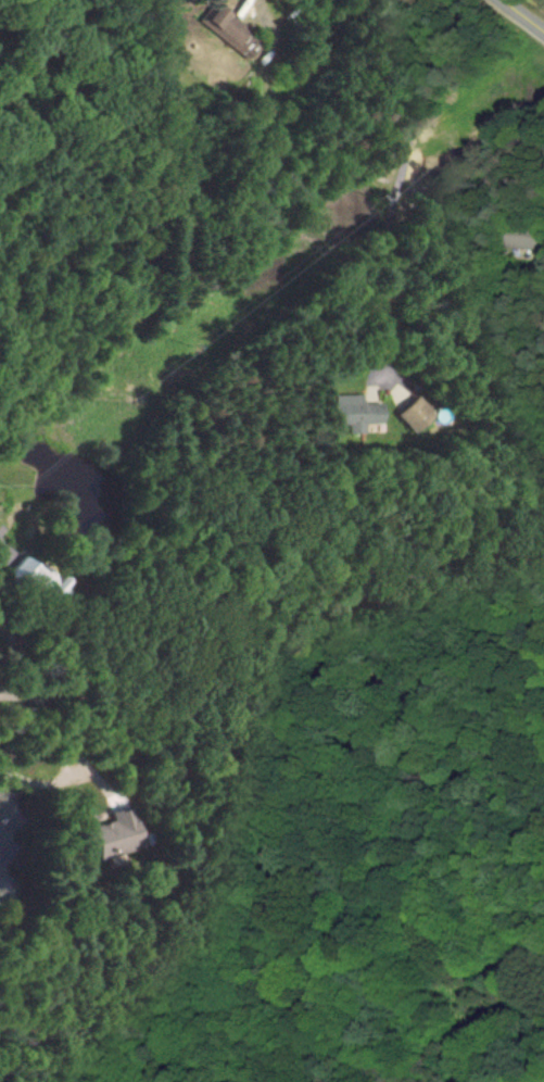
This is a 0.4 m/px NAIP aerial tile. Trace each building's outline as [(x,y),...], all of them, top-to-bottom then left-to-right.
[(196,23),(242,58),(254,43),(239,32),(243,28),(211,3),(196,23)] [(513,231),(514,249),(543,248),(543,230),(513,231)] [(375,423),(375,403),(355,403),(355,395),(325,395),(325,424),(341,424),(342,433),(358,433),(358,424),(375,423)] [(411,436),(431,417),(411,395),(391,414),(411,436)] [(9,567),(42,594),(53,581),(20,554),(9,567)] [(84,826),(89,854),(134,847),(128,808),(106,811),(107,822),(84,826)]
